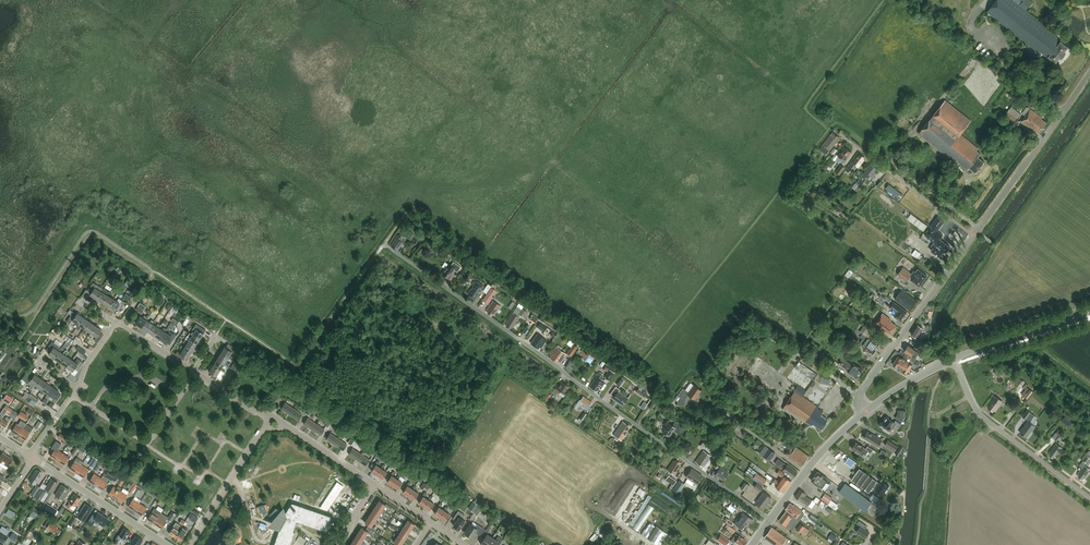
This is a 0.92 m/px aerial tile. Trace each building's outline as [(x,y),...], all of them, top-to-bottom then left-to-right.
[(987,12),(995,19),(1040,54),(1041,52),(1048,58),(1049,57),(1056,62),(1060,57),(1061,59),(1065,54),(1064,52),(1067,48),(1061,42),(1061,41),(1056,37),(1057,36),(1026,11),(1033,2),(1030,0),(996,0),(987,12)] [(976,172),(984,162),(978,157),(981,154),(976,150),(978,148),(960,134),(970,121),(945,101),(919,133),(949,158),(950,157),(959,164),(960,163),(968,170),(967,171),(970,173),(973,170),(976,172)] [(1011,107),(1004,115),(1013,122),(1019,114),(1011,107)] [(1021,114),(1025,117),(1021,123),(1030,130),(1031,128),(1039,134),(1047,123),(1041,119),(1042,118),(1030,110),(1027,108),(1026,108),(1025,108),(1021,114)] [(822,145),(829,151),(840,137),(833,132),(822,145)] [(838,156),(836,159),(842,164),(845,160),(845,161),(848,157),(851,152),(845,147),(838,155),(838,156)] [(858,155),(845,170),(848,173),(855,164),(858,166),(863,159),(862,158),(864,156),(860,154),(859,155),(858,155)] [(874,176),(876,173),(874,172),(876,169),(875,168),(876,166),(871,163),(863,174),(857,181),(852,187),(855,189),(860,183),(862,184),(867,177),(869,179),(872,175),(874,176)] [(838,169),(836,172),(839,174),(841,172),(842,172),(845,167),(841,164),(838,169)] [(889,184),(885,188),(900,199),(903,194),(889,184)] [(914,216),(910,221),(924,230),(927,226),(914,216)] [(932,227),(926,236),(933,242),(932,243),(934,245),(933,246),(934,246),(931,250),(941,257),(950,246),(940,238),(943,234),(937,230),(943,221),(937,216),(930,226),(932,227)] [(408,230),(404,235),(410,239),(413,234),(408,230)] [(399,236),(398,235),(391,245),(397,250),(403,242),(402,241),(398,239),(400,236),(399,236)] [(454,269),(457,271),(461,266),(453,261),(451,265),(448,263),(448,264),(445,268),(441,273),(448,278),(454,269)] [(919,285),(927,275),(918,268),(916,271),(914,270),(912,273),(903,267),(898,274),(906,281),(909,276),(911,277),(910,278),(919,285)] [(471,288),(467,293),(475,299),(479,294),(478,293),(480,291),(484,286),(476,280),(473,286),(472,289),(471,288)] [(97,298),(101,291),(103,288),(100,286),(99,289),(95,287),(97,284),(93,282),(88,290),(91,292),(90,294),(94,297),(93,298),(96,299),(97,298)] [(487,283),(482,291),(485,293),(491,285),(487,283)] [(491,287),(486,295),(489,297),(494,289),(491,287)] [(902,288),(900,291),(894,299),(910,310),(917,301),(905,293),(906,291),(902,288)] [(102,303),(103,302),(107,295),(109,292),(107,290),(105,293),(101,291),(97,298),(96,299),(97,298),(100,300),(99,302),(102,303)] [(496,302),(502,294),(497,290),(493,295),(495,297),(493,300),(487,309),(488,310),(487,312),(492,315),(493,313),(494,314),(500,305),(496,302)] [(109,306),(114,299),(107,295),(103,302),(106,304),(106,305),(108,307),(109,306)] [(125,302),(122,300),(119,298),(117,301),(114,299),(109,306),(108,307),(109,306),(112,308),(112,309),(115,311),(115,310),(116,308),(120,310),(125,302)] [(901,320),(907,311),(894,301),(890,307),(893,309),(894,308),(898,311),(894,315),(901,320)] [(524,316),(527,311),(518,305),(506,323),(507,324),(506,325),(510,328),(511,327),(512,327),(519,317),(517,316),(519,313),(524,316)] [(79,324),(84,317),(80,315),(81,314),(78,312),(78,313),(76,315),(72,313),(71,315),(67,321),(70,324),(73,320),(79,324)] [(891,333),(896,326),(891,322),(890,319),(882,313),(875,323),(885,331),(886,330),(891,333)] [(142,327),(147,320),(148,317),(145,315),(143,317),(140,316),(136,323),(139,325),(138,326),(141,328),(142,327)] [(85,328),(90,321),(86,319),(87,318),(84,316),(84,317),(79,324),(77,326),(76,328),(79,330),(81,326),(85,328)] [(148,331),(153,324),(152,324),(154,321),(152,319),(150,322),(147,320),(142,327),(141,328),(142,327),(145,329),(145,330),(148,332),(148,331)] [(91,332),(96,325),(92,323),(93,322),(90,320),(90,321),(85,328),(82,332),(85,334),(87,330),(91,332)] [(544,332),(547,327),(540,322),(537,327),(544,332)] [(154,335),(159,328),(161,325),(158,323),(156,326),(153,324),(148,331),(148,332),(148,331),(152,333),(151,334),(154,336),(154,335)] [(204,333),(206,330),(196,323),(192,330),(195,331),(193,334),(200,339),(202,336),(203,336),(205,334),(204,333)] [(98,342),(103,334),(100,332),(102,330),(98,327),(99,326),(96,324),(96,325),(91,332),(88,336),(91,338),(93,334),(97,337),(94,340),(98,342)] [(918,325),(912,334),(915,336),(914,338),(915,339),(915,340),(920,343),(922,339),(919,337),(920,335),(921,333),(924,329),(923,328),(923,327),(922,326),(920,326),(918,325)] [(864,326),(859,331),(865,336),(860,343),(864,347),(863,348),(866,351),(866,352),(869,355),(871,352),(873,353),(876,349),(875,349),(879,343),(875,340),(876,339),(871,336),(873,332),(864,326)] [(161,339),(165,332),(165,331),(167,329),(164,327),(162,330),(159,328),(154,335),(154,336),(154,335),(158,337),(157,338),(160,340),(161,339)] [(161,339),(160,340),(161,339),(164,341),(163,342),(166,344),(167,343),(170,338),(173,340),(176,335),(170,330),(168,333),(165,332),(161,339)] [(200,339),(193,334),(189,332),(188,335),(191,337),(189,341),(196,345),(197,346),(196,345),(198,342),(199,343),(201,340),(200,339)] [(541,347),(547,340),(538,333),(531,343),(538,348),(540,346),(541,347)] [(195,349),(197,346),(196,345),(189,341),(185,338),(183,342),(187,344),(185,347),(192,351),(194,348),(195,349)] [(52,342),(47,350),(50,352),(49,354),(52,356),(52,357),(54,359),(55,358),(60,351),(62,348),(60,347),(54,343),(52,342)] [(236,351),(237,349),(228,343),(226,347),(225,346),(223,350),(222,349),(220,352),(221,353),(228,357),(231,359),(233,356),(230,354),(232,351),(233,349),(236,351)] [(573,343),(566,352),(571,355),(577,346),(576,345),(573,343)] [(192,351),(185,347),(182,345),(180,347),(183,349),(181,353),(178,351),(175,354),(183,359),(185,356),(188,358),(190,354),(191,355),(193,352),(192,351)] [(920,352),(919,352),(908,345),(905,351),(920,361),(922,357),(918,354),(920,352)] [(560,361),(566,353),(556,346),(550,354),(551,355),(550,357),(558,362),(559,360),(560,361)] [(66,350),(63,353),(60,351),(55,358),(58,360),(58,362),(60,363),(61,362),(66,355),(68,352),(66,350)] [(589,355),(582,350),(579,354),(582,356),(583,355),(587,358),(589,355)] [(901,368),(909,355),(906,353),(901,350),(900,353),(905,357),(905,358),(903,357),(902,359),(898,356),(893,364),(897,367),(898,366),(901,368)] [(224,363),(228,357),(221,353),(220,352),(221,353),(219,356),(218,355),(216,358),(217,359),(224,363)] [(831,365),(835,360),(823,352),(819,357),(831,365)] [(61,362),(60,363),(61,362),(64,365),(64,366),(66,368),(67,367),(72,359),(66,355),(61,362)] [(910,359),(912,357),(909,355),(901,368),(903,370),(907,373),(912,365),(908,363),(909,361),(908,360),(909,359),(910,360),(910,359)] [(78,358),(75,362),(72,359),(67,367),(70,369),(70,370),(72,372),(73,371),(75,368),(78,370),(84,362),(80,359),(78,358)] [(222,367),(224,363),(217,359),(216,358),(217,359),(215,362),(214,362),(212,364),(213,365),(214,366),(220,370),(221,370),(223,371),(225,369),(222,367)] [(857,377),(863,369),(853,362),(852,364),(844,358),(840,363),(848,369),(847,370),(857,377)] [(240,360),(238,363),(238,364),(242,366),(244,367),(247,362),(242,359),(240,361),(240,360)] [(571,364),(573,363),(570,360),(565,366),(570,371),(574,366),(571,364)] [(798,385),(783,408),(796,418),(797,418),(802,421),(802,420),(806,423),(807,422),(812,426),(813,423),(822,429),(828,420),(821,415),(823,412),(818,408),(817,408),(818,407),(802,396),(806,391),(818,375),(799,361),(787,378),(798,385)] [(220,370),(214,366),(213,365),(211,368),(210,368),(208,371),(209,371),(212,373),(210,376),(216,380),(218,377),(217,376),(220,370)] [(608,381),(614,373),(610,370),(605,377),(606,378),(605,379),(608,381)] [(36,373),(34,375),(31,372),(25,381),(31,385),(29,388),(32,390),(36,385),(41,378),(38,376),(38,375),(36,373)] [(597,390),(604,380),(600,377),(602,374),(599,372),(589,386),(596,391),(596,390),(597,390)] [(42,389),(47,382),(44,380),(44,379),(42,377),(41,378),(36,385),(42,389)] [(48,393),(53,386),(50,384),(50,383),(48,381),(47,382),(42,389),(40,392),(43,394),(45,391),(48,393)] [(568,386),(562,381),(559,385),(557,383),(553,388),(559,392),(561,390),(564,392),(568,386)] [(675,399),(674,399),(677,401),(677,405),(685,405),(685,399),(688,395),(694,399),(699,394),(698,393),(701,390),(694,385),(690,382),(685,389),(683,388),(675,399)] [(274,383),(268,393),(272,395),(277,386),(274,383)] [(55,403),(61,395),(58,392),(59,391),(56,388),(56,387),(54,385),(53,386),(48,393),(46,396),(49,398),(51,395),(54,398),(52,401),(55,403)] [(620,389),(616,386),(610,394),(614,396),(613,398),(622,405),(628,397),(619,391),(620,389)] [(1028,387),(1022,394),(1028,399),(1034,391),(1028,387)] [(638,388),(636,391),(644,396),(646,394),(645,393),(638,388)] [(28,396),(37,402),(39,399),(30,393),(28,396)] [(3,399),(10,404),(13,398),(7,394),(3,399)] [(587,409),(592,401),(583,395),(581,399),(581,400),(579,403),(582,405),(587,409)] [(995,411),(1003,401),(995,396),(988,405),(989,406),(988,408),(993,411),(994,410),(995,411)] [(285,402),(281,408),(290,414),(294,408),(285,402)] [(666,403),(664,406),(665,407),(675,414),(677,410),(674,408),(673,409),(668,405),(667,404),(666,404),(666,403)] [(294,408),(290,414),(298,420),(302,414),(294,408)] [(21,410),(20,412),(18,416),(24,420),(27,414),(21,410)] [(898,410),(898,414),(904,418),(906,415),(907,411),(898,410)] [(1028,420),(1020,432),(1027,437),(1035,426),(1029,422),(1032,419),(1034,415),(1027,410),(1025,413),(1022,416),(1028,420)] [(1067,414),(1061,421),(1065,424),(1068,420),(1071,423),(1074,419),(1067,414)] [(0,421),(0,423),(5,427),(10,418),(7,417),(6,418),(3,416),(0,421)] [(308,417),(303,423),(312,429),(316,423),(308,417)] [(895,425),(899,428),(901,424),(896,420),(894,422),(887,417),(885,420),(884,420),(880,426),(884,428),(884,430),(888,432),(889,430),(891,432),(895,425)] [(19,435),(26,423),(21,420),(18,424),(17,423),(12,431),(19,435)] [(39,420),(34,426),(38,429),(42,422),(39,420)] [(621,440),(630,427),(628,426),(629,425),(623,421),(613,434),(621,440)] [(668,421),(662,430),(669,435),(673,430),(676,432),(681,426),(675,421),(672,425),(668,421)] [(33,428),(26,423),(19,435),(25,439),(33,428)] [(316,423),(312,429),(320,435),(325,429),(316,423)] [(878,446),(882,440),(867,431),(863,437),(878,446)] [(330,432),(326,439),(334,444),(339,438),(330,432)] [(69,439),(63,435),(60,434),(58,438),(63,440),(67,443),(69,439)] [(339,438),(334,444),(343,450),(347,444),(339,438)] [(704,448),(708,442),(704,439),(700,445),(704,448)] [(889,439),(885,444),(895,451),(899,445),(889,439)] [(57,460),(62,452),(58,449),(61,444),(56,440),(52,448),(54,449),(50,455),(57,460)] [(866,455),(868,452),(871,453),(873,449),(867,446),(865,449),(864,448),(865,447),(862,446),(861,446),(856,442),(854,445),(853,447),(853,448),(852,448),(856,451),(855,452),(860,455),(860,454),(863,455),(864,454),(866,455)] [(74,455),(77,451),(80,445),(77,443),(71,453),(74,455)] [(1055,457),(1062,448),(1056,443),(1049,452),(1050,453),(1049,454),(1053,457),(1054,456),(1055,457)] [(802,467),(809,456),(796,446),(793,444),(786,454),(788,456),(788,457),(802,467)] [(80,445),(77,451),(82,455),(86,449),(80,445)] [(353,448),(348,454),(357,459),(361,453),(353,448)] [(716,448),(711,455),(713,456),(713,457),(716,460),(722,452),(716,448)] [(769,448),(763,456),(770,461),(776,453),(769,448)] [(704,465),(711,456),(703,450),(696,461),(702,465),(703,464),(704,465)] [(13,459),(2,452),(0,456),(0,461),(9,466),(13,459)] [(64,464),(69,457),(62,452),(57,460),(64,464)] [(361,453),(357,459),(365,465),(370,459),(363,455),(362,454),(361,453)] [(724,454),(718,463),(721,466),(728,456),(724,454)] [(77,472),(82,465),(78,462),(80,459),(77,457),(70,468),(77,472)] [(95,457),(89,465),(93,467),(98,459),(95,457)] [(387,460),(391,463),(394,465),(396,462),(389,457),(387,460)] [(674,474),(681,465),(679,463),(680,462),(676,459),(675,461),(673,460),(667,469),(674,474)] [(376,464),(371,470),(377,474),(381,468),(381,467),(377,465),(380,461),(377,460),(375,464),(376,464)] [(781,460),(777,465),(778,466),(782,468),(785,463),(782,461),(781,460)] [(784,470),(794,477),(798,472),(788,465),(787,465),(785,463),(782,468),(784,470)] [(381,468),(377,474),(382,478),(387,471),(383,468),(385,465),(383,464),(381,467),(381,468)] [(82,465),(77,472),(84,477),(89,469),(82,465)] [(1077,474),(1079,475),(1078,476),(1082,479),(1083,478),(1084,479),(1089,471),(1089,469),(1084,465),(1077,474)] [(724,479),(728,472),(720,467),(715,475),(722,479),(723,478),(724,479)] [(697,484),(702,475),(692,468),(686,476),(697,484)] [(36,484),(42,474),(41,473),(42,472),(38,469),(37,471),(36,470),(29,480),(36,484)] [(779,481),(787,487),(791,481),(784,475),(785,473),(779,469),(776,473),(782,477),(779,481)] [(859,469),(851,480),(862,488),(860,491),(870,499),(872,495),(868,492),(872,487),(875,489),(875,490),(882,495),(889,486),(881,480),(879,483),(877,481),(859,469)] [(391,475),(387,481),(393,484),(397,478),(396,478),(393,476),(395,472),(393,471),(391,474),(391,475)] [(817,471),(811,480),(822,488),(824,485),(828,479),(817,471)] [(96,485),(101,477),(94,473),(89,480),(96,485)] [(762,485),(766,480),(757,473),(753,478),(762,485)] [(397,478),(393,484),(398,488),(402,482),(398,479),(401,475),(399,474),(396,478),(397,478)] [(668,475),(665,479),(674,485),(677,480),(668,475)] [(101,477),(96,485),(103,489),(108,482),(101,477)] [(37,493),(35,497),(45,503),(50,497),(52,493),(58,484),(56,483),(57,482),(53,479),(52,480),(51,480),(45,488),(44,490),(41,488),(37,493)] [(787,487),(779,481),(775,479),(773,482),(777,484),(776,486),(784,491),(787,487)] [(676,485),(673,489),(678,493),(685,483),(683,483),(679,480),(676,485)] [(407,485),(403,491),(408,495),(413,489),(412,488),(409,486),(411,482),(409,481),(406,485),(407,485)] [(750,485),(745,481),(741,488),(746,491),(750,485)] [(132,493),(132,492),(135,488),(138,484),(134,482),(128,491),(132,493)] [(337,482),(320,508),(327,510),(344,486),(337,482)] [(757,483),(754,487),(760,491),(763,488),(757,483)] [(845,483),(839,492),(865,511),(872,502),(845,483)] [(62,484),(55,495),(64,500),(69,492),(68,491),(69,489),(62,484)] [(116,498),(121,490),(114,485),(109,493),(116,498)] [(413,489),(408,495),(414,499),(418,493),(414,490),(417,486),(415,485),(412,488),(413,489)] [(137,487),(132,494),(136,497),(141,490),(140,490),(140,489),(137,487)] [(155,489),(151,495),(157,498),(160,493),(155,489)] [(808,505),(812,500),(805,496),(807,494),(800,489),(795,497),(801,501),(801,500),(808,505)] [(122,502),(127,494),(121,490),(116,498),(122,502)] [(755,503),(759,506),(763,509),(772,497),(764,491),(755,503)] [(423,496),(419,502),(424,506),(428,499),(424,497),(427,493),(425,492),(422,495),(423,496)] [(161,493),(156,500),(160,503),(165,495),(161,493)] [(468,502),(471,496),(467,494),(467,493),(463,499),(464,499),(468,502)] [(75,506),(81,498),(75,494),(69,502),(70,502),(67,506),(70,508),(73,504),(75,506)] [(431,499),(432,496),(430,495),(428,499),(424,506),(430,509),(434,503),(430,500),(431,499)] [(822,499),(821,500),(828,504),(829,504),(831,501),(824,496),(822,499)] [(814,500),(816,502),(817,503),(816,504),(821,507),(825,503),(823,502),(816,497),(814,500)] [(135,510),(140,502),(133,498),(128,506),(135,510)] [(812,500),(808,505),(809,506),(812,508),(816,502),(814,500),(813,500),(812,499),(812,500)] [(379,500),(376,505),(382,510),(383,509),(385,505),(389,508),(390,506),(386,503),(386,504),(379,500)] [(474,501),(468,509),(474,513),(479,505),(474,501)] [(142,515),(147,507),(140,502),(135,510),(142,515)] [(439,506),(434,513),(440,516),(444,510),(443,509),(440,507),(443,503),(440,502),(438,506),(439,506)] [(47,503),(43,509),(53,515),(57,510),(57,509),(47,503)] [(84,520),(93,508),(86,503),(77,516),(84,520)] [(274,544),(290,544),(295,531),(293,531),(297,521),(326,531),(331,516),(318,511),(292,503),(284,515),(274,508),(268,514),(282,523),(274,544)] [(786,511),(799,520),(796,518),(802,511),(794,505),(790,503),(786,509),(787,510),(786,511)] [(648,504),(632,527),(638,532),(655,509),(648,504)] [(730,504),(727,508),(732,512),(735,508),(730,504)] [(376,505),(372,511),(378,515),(379,514),(381,511),(385,513),(386,511),(383,509),(382,510),(376,505)] [(62,506),(57,515),(59,516),(65,508),(62,506)] [(444,510),(440,516),(445,520),(450,514),(445,511),(448,507),(446,506),(443,509),(444,510)] [(152,511),(147,519),(154,523),(159,515),(156,513),(158,510),(156,508),(155,507),(152,511)] [(8,508),(5,514),(11,518),(15,512),(8,508)] [(453,525),(459,529),(465,520),(462,518),(464,515),(458,510),(454,517),(457,519),(453,525)] [(372,511),(369,516),(375,521),(375,520),(377,517),(381,519),(382,517),(379,514),(378,515),(372,511)] [(792,530),(799,520),(786,511),(779,521),(792,530)] [(103,526),(108,518),(99,512),(96,515),(93,513),(88,522),(92,525),(95,520),(103,526)] [(749,525),(753,519),(743,512),(738,517),(749,525)] [(172,522),(175,516),(171,513),(167,519),(172,522)] [(195,523),(198,518),(193,514),(190,519),(195,523)] [(401,514),(400,516),(404,518),(407,521),(405,524),(404,525),(411,529),(415,523),(408,519),(409,518),(405,516),(401,514)] [(812,514),(809,517),(814,521),(817,523),(820,520),(816,517),(812,514)] [(74,515),(68,524),(72,526),(78,518),(74,515)] [(159,515),(154,523),(161,527),(166,520),(159,515)] [(369,516),(365,522),(368,525),(367,527),(373,531),(375,528),(371,526),(374,522),(377,524),(379,522),(375,520),(375,521),(369,516)] [(744,531),(749,525),(738,517),(734,523),(744,531)] [(47,528),(50,530),(55,533),(55,532),(59,534),(61,530),(56,527),(57,526),(51,522),(50,523),(47,521),(44,526),(47,528)] [(861,527),(857,533),(866,538),(870,532),(865,530),(863,528),(865,525),(859,521),(857,524),(861,527)] [(401,522),(400,524),(404,526),(401,529),(401,530),(407,534),(411,529),(404,525),(405,524),(401,522)] [(641,534),(648,538),(658,544),(659,544),(667,533),(656,526),(650,522),(649,525),(654,528),(651,534),(644,529),(641,534)] [(471,524),(464,533),(471,537),(475,532),(481,535),(485,529),(477,523),(477,524),(475,527),(471,524)] [(801,532),(805,527),(800,523),(796,529),(801,532)] [(736,530),(730,526),(730,525),(727,529),(733,533),(736,530)] [(175,536),(179,530),(173,526),(169,532),(175,536)] [(175,536),(181,540),(188,530),(182,526),(179,530),(175,536)] [(123,539),(124,537),(125,539),(130,531),(124,527),(120,535),(118,534),(113,542),(116,544),(119,540),(121,537),(123,539)] [(362,527),(358,532),(365,537),(365,536),(367,532),(371,535),(373,531),(367,527),(365,529),(362,527)] [(398,527),(396,529),(400,532),(398,535),(397,536),(404,540),(407,534),(401,530),(401,529),(398,527)] [(597,532),(602,538),(607,533),(602,527),(597,532)] [(788,539),(772,527),(765,538),(774,544),(783,544),(788,539)] [(481,536),(484,538),(480,543),(483,544),(484,544),(487,544),(493,537),(487,534),(490,530),(487,528),(481,536)] [(4,542),(8,536),(0,531),(0,540),(4,543),(4,542)] [(31,539),(34,533),(30,531),(26,536),(31,539)] [(358,532),(355,538),(361,542),(361,541),(364,538),(367,540),(369,538),(365,536),(365,537),(358,532)] [(15,541),(15,540),(18,536),(12,533),(9,537),(15,541)] [(393,535),(396,537),(394,541),(399,544),(400,544),(404,540),(397,536),(398,535),(394,533),(393,535)] [(832,533),(828,538),(833,541),(837,536),(832,533)] [(724,544),(725,544),(729,540),(721,534),(717,539),(724,544)] [(735,541),(740,544),(743,544),(746,540),(739,535),(738,536),(736,534),(732,538),(735,540),(735,541)] [(129,543),(127,544),(140,544),(143,540),(136,535),(130,544),(129,543)] [(487,544),(499,544),(503,539),(498,536),(496,540),(493,537),(487,544)]
